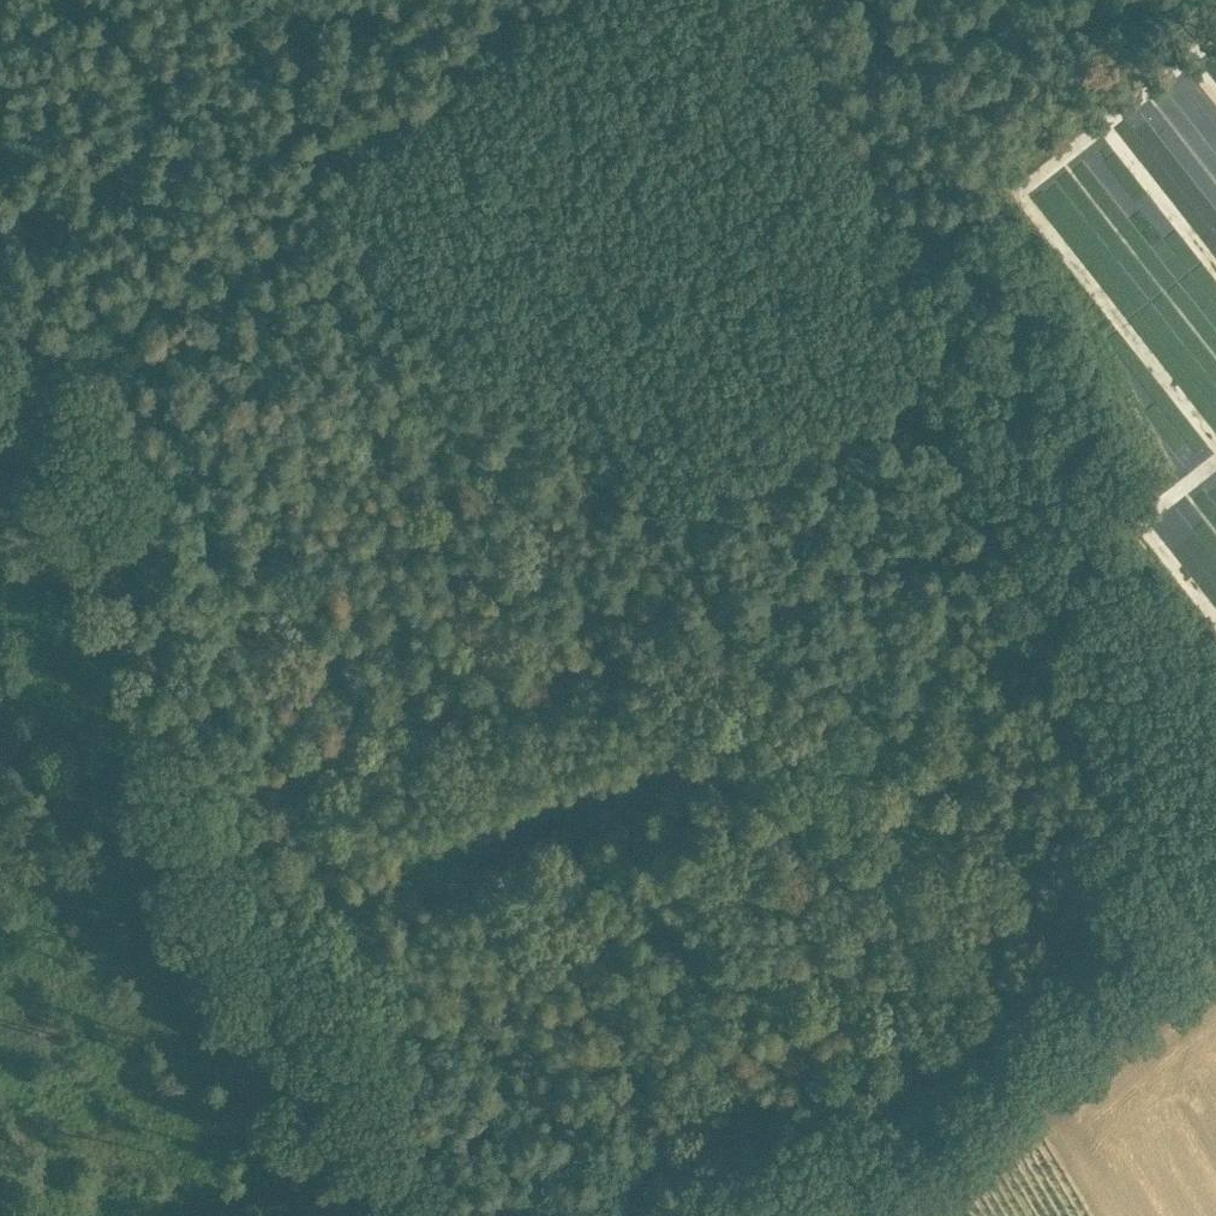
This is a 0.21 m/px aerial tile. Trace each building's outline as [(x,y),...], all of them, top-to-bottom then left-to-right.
[(1215,179),(1215,125),(1177,73),(1152,92),(1215,179)]
